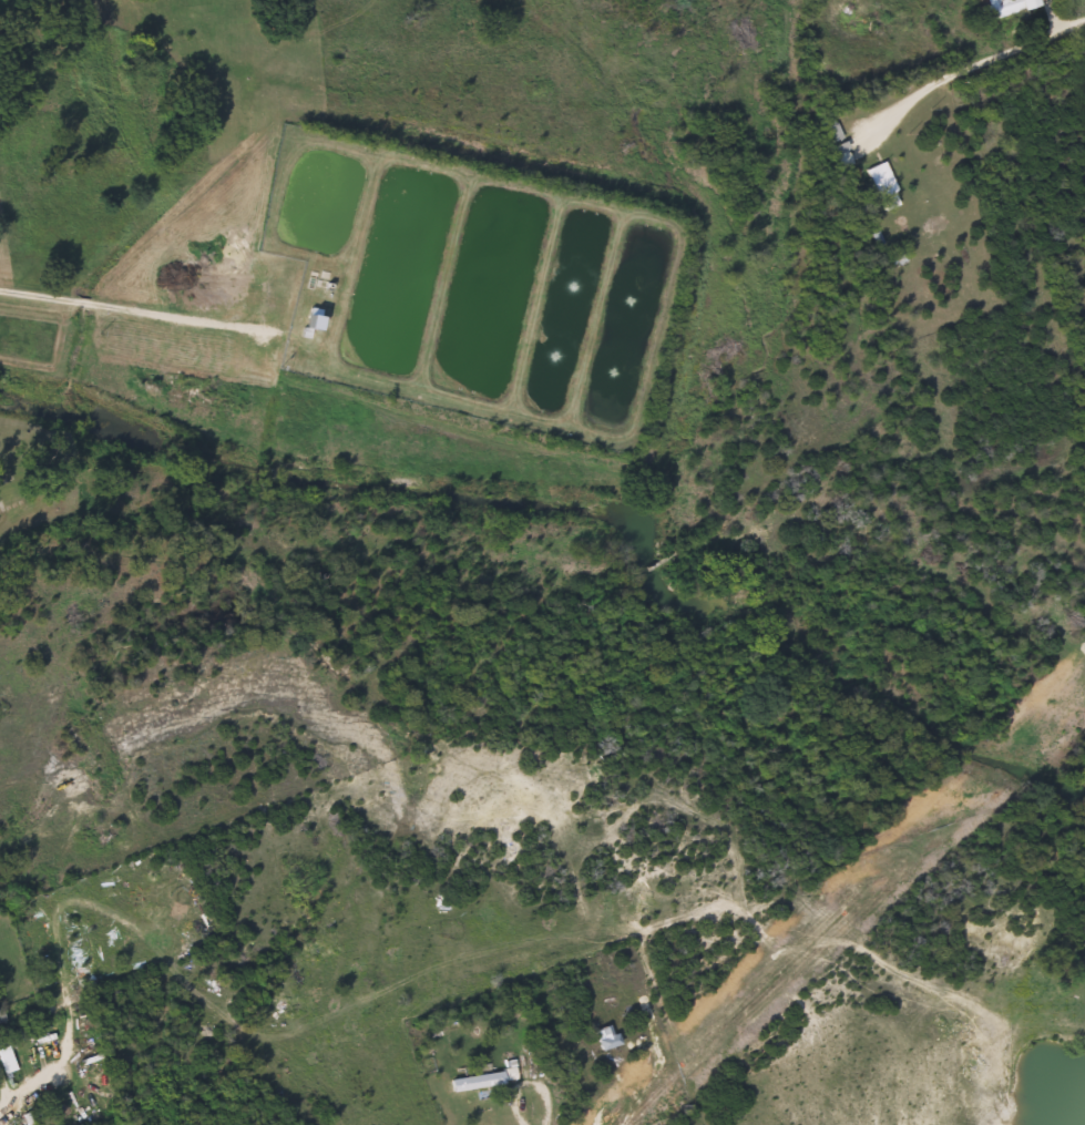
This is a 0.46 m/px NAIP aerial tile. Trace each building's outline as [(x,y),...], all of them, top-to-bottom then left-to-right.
[(980,24),(1036,0),(971,0),(980,24)] [(825,143),(840,136),(832,122),(818,130),(825,143)] [(898,201),(879,161),(860,168),(879,209),(898,201)] [(596,1049),(615,1043),(608,1022),(590,1029),(596,1049)] [(12,1070),(4,1045),(0,1047),(0,1073),(12,1070)] [(514,1080),(512,1067),(446,1078),(448,1092),(514,1080)]
